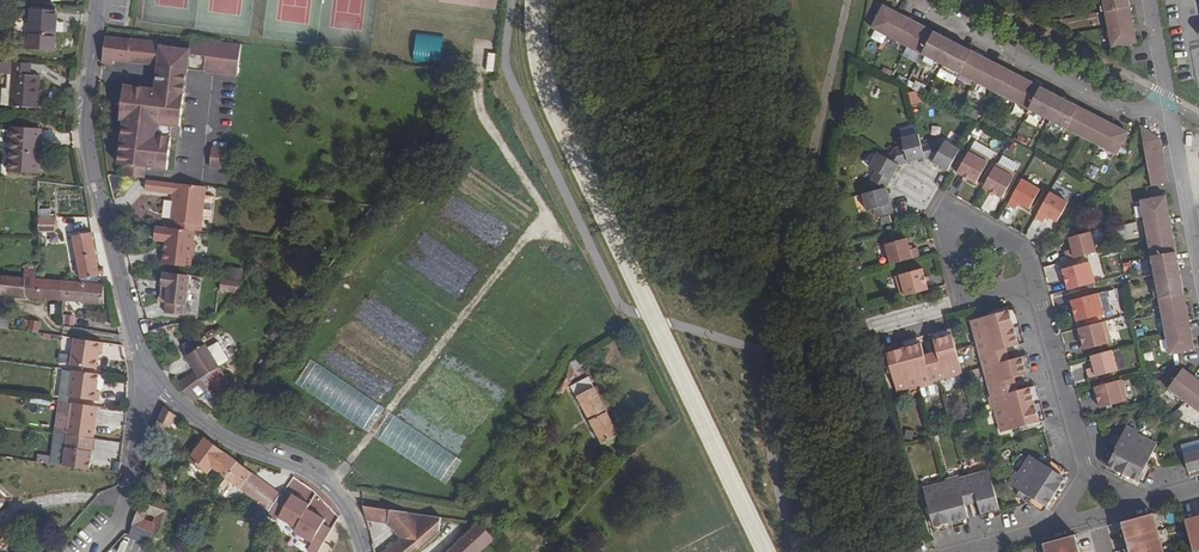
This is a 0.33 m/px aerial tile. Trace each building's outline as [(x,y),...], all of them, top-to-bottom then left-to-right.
[(1112,48),(1137,43),(1129,0),(1103,0),(1112,48)] [(883,5),(870,28),(922,55),(920,59),(936,67),(950,40),(883,5)] [(55,37),(57,12),(30,10),(29,35),(55,37)] [(105,38),(101,64),(115,66),(115,61),(157,66),(159,43),(131,40),(105,38)] [(236,75),(240,44),(190,38),(189,50),(186,69),(236,75)] [(954,42),(940,69),(956,78),(958,74),(992,91),(1004,68),(954,42)] [(157,66),(155,82),(184,85),(186,69),(189,50),(159,47),(157,66)] [(12,73),(10,105),(39,107),(41,76),(29,75),(29,71),(31,71),(32,62),(0,60),(0,73),(12,73)] [(1007,70),(995,93),(1028,110),(1026,114),(1042,122),(1056,95),(1007,70)] [(917,81),(914,89),(926,93),(929,85),(917,81)] [(154,89),(123,85),(119,120),(123,120),(118,164),(124,165),(167,170),(171,137),(178,138),(184,85),(155,82),(154,89)] [(914,105),(924,101),(920,90),(910,94),(914,105)] [(1061,97),(1047,125),(1062,133),(1064,129),(1116,156),(1128,132),(1061,97)] [(1160,139),(1139,126),(1142,142),(1160,139)] [(10,127),(8,172),(40,174),(42,129),(10,127)] [(921,146),(918,134),(901,139),(903,146),(894,148),(899,165),(924,158),(921,146)] [(1160,139),(1142,142),(1151,186),(1168,183),(1160,139)] [(947,171),(959,150),(945,141),(941,148),(933,143),(924,158),(947,171)] [(933,143),(921,146),(924,158),(933,143)] [(224,168),(227,149),(211,148),(209,167),(224,168)] [(963,162),(957,173),(976,184),(990,159),(971,148),(963,162)] [(888,159),(878,153),(869,168),(875,171),(871,179),(886,188),(899,165),(888,159)] [(1017,171),(1020,162),(1006,157),(1002,165),(1017,171)] [(996,163),(983,188),(1002,198),(1015,174),(996,163)] [(1091,164),(1087,176),(1097,179),(1100,167),(1091,164)] [(144,179),(145,167),(124,165),(123,177),(144,179)] [(886,188),(871,179),(874,191),(886,188)] [(146,180),(145,190),(175,194),(171,222),(201,225),(206,187),(146,180)] [(1022,180),(1007,205),(1015,210),(1019,203),(1029,209),(1040,190),(1022,180)] [(874,191),(862,194),(866,211),(874,209),(876,218),(893,213),(886,188),(874,191)] [(1064,224),(1074,201),(1050,190),(1037,219),(1047,224),(1050,217),(1064,224)] [(1166,196),(1140,200),(1150,257),(1146,258),(1149,276),(1180,270),(1166,196)] [(55,217),(38,218),(39,231),(55,230),(55,217)] [(201,225),(171,222),(170,228),(194,231),(200,231),(201,225)] [(170,228),(155,226),(153,240),(164,241),(165,241),(167,243),(166,250),(163,250),(162,264),(190,267),(191,255),(193,254),(195,243),(193,242),(194,231),(170,228)] [(91,232),(72,236),(80,280),(99,276),(99,274),(103,273),(103,268),(98,269),(91,232)] [(1067,260),(1096,252),(1090,232),(1069,238),(1072,249),(1065,251),(1067,260)] [(891,264),(919,257),(917,248),(910,250),(907,238),(885,244),(891,264)] [(1068,290),(1095,283),(1089,262),(1062,269),(1068,290)] [(231,278),(223,278),(223,292),(243,292),(243,267),(231,267),(231,278)] [(0,276),(0,295),(63,301),(62,281),(39,279),(35,279),(36,270),(24,268),(23,278),(0,276)] [(901,297),(928,290),(922,269),(896,276),(901,297)] [(184,315),(189,275),(162,272),(160,285),(161,286),(167,286),(166,302),(164,313),(184,315)] [(1181,274),(1150,280),(1153,299),(1158,298),(1169,355),(1195,350),(1181,274)] [(103,284),(62,281),(63,301),(104,304),(103,284)] [(166,302),(167,286),(161,286),(159,302),(166,302)] [(1112,312),(1106,291),(1098,293),(1103,314),(1112,312)] [(1077,299),(1071,301),(1076,322),(1103,314),(1098,293),(1077,299)] [(1015,308),(1009,310),(1018,345),(1025,343),(1015,308)] [(11,312),(0,310),(0,328),(8,329),(11,312)] [(1009,310),(970,321),(991,397),(989,397),(992,410),(995,409),(1001,432),(1039,422),(1030,387),(1016,391),(1013,378),(1026,375),(1022,358),(1009,361),(1002,363),(999,350),(1006,348),(1018,345),(1009,310)] [(97,332),(99,322),(74,318),(73,327),(97,332)] [(1122,338),(1121,319),(1111,320),(1112,338),(1122,338)] [(40,322),(31,320),(28,332),(38,333),(40,322)] [(1105,321),(1078,329),(1084,350),(1111,342),(1105,321)] [(165,327),(148,332),(150,336),(166,331),(165,327)] [(950,329),(932,334),(933,340),(952,335),(950,329)] [(921,343),(886,353),(896,391),(919,385),(920,387),(933,384),(932,381),(962,373),(952,335),(933,340),(937,354),(925,358),(921,343)] [(919,337),(884,346),(886,353),(921,343),(919,337)] [(74,338),(70,365),(96,369),(99,352),(102,352),(103,343),(74,338)] [(185,393),(195,402),(207,392),(209,395),(228,383),(218,367),(224,363),(225,364),(229,362),(229,360),(226,354),(225,355),(220,347),(221,346),(219,342),(217,342),(212,344),(213,345),(207,349),(205,344),(186,356),(195,372),(177,386),(185,393)] [(1006,348),(999,350),(1002,363),(1009,361),(1006,348)] [(1112,350),(1090,356),(1093,368),(1086,369),(1089,378),(1117,371),(1112,350)] [(1028,356),(1022,358),(1026,375),(1033,373),(1028,356)] [(566,376),(557,393),(562,395),(572,380),(574,371),(582,365),(578,357),(570,362),(566,376)] [(1167,389),(1198,412),(1198,380),(1183,368),(1167,389)] [(96,390),(98,374),(72,370),(68,397),(97,401),(99,390),(96,390)] [(588,377),(570,386),(602,444),(619,435),(588,377)] [(1124,379),(1097,387),(1104,410),(1131,401),(1124,379)] [(936,394),(933,384),(920,387),(922,397),(936,394)] [(1036,385),(1030,387),(1039,422),(1046,420),(1036,385)] [(93,438),(97,410),(71,406),(67,434),(93,438)] [(164,407),(158,420),(168,426),(170,427),(172,424),(176,416),(164,407)] [(176,416),(172,424),(178,428),(183,421),(176,416)] [(158,420),(152,431),(164,438),(166,434),(164,432),(168,426),(158,420)] [(1116,448),(1107,466),(1138,481),(1147,463),(1156,444),(1138,435),(1139,433),(1127,427),(1121,438),(1119,442),(1114,439),(1110,445),(1116,448)] [(89,469),(91,450),(93,438),(67,434),(65,447),(63,466),(89,469)] [(204,437),(188,459),(207,474),(212,468),(221,475),(225,478),(238,463),(204,437)] [(1190,475),(1198,472),(1198,440),(1183,444),(1190,475)] [(1110,445),(1101,463),(1107,466),(1116,448),(1110,445)] [(1016,472),(1009,483),(1020,490),(1023,492),(1019,498),(1025,502),(1029,496),(1046,507),(1065,478),(1047,467),(1030,456),(1018,473),(1016,472)] [(1051,461),(1047,467),(1065,478),(1069,473),(1051,461)] [(221,475),(215,482),(224,489),(230,482),(269,510),(281,494),(238,463),(225,478),(221,475)] [(1154,466),(1147,463),(1138,481),(1145,485),(1154,466)] [(945,482),(922,488),(933,527),(967,517),(964,504),(976,500),(980,514),(998,509),(988,471),(958,479),(958,476),(945,480),(945,482)] [(268,512),(312,544),(307,551),(308,551),(313,551),(330,528),(322,523),(324,520),(317,515),(314,519),(281,494),(269,510),(268,512)] [(1029,496),(1025,502),(1042,513),(1046,507),(1029,496)] [(156,501),(155,507),(167,511),(168,505),(156,501)] [(140,502),(132,525),(133,526),(129,537),(152,545),(155,533),(158,535),(167,511),(155,507),(140,502)] [(382,551),(415,551),(419,549),(420,551),(440,533),(439,531),(441,517),(412,513),(392,510),(389,509),(363,505),(366,520),(387,524),(400,538),(382,551)] [(999,511),(998,509),(980,514),(982,520),(1000,515),(999,511)] [(1121,522),(1129,551),(1163,551),(1153,513),(1121,522)] [(1185,520),(1192,551),(1198,551),(1198,516),(1185,520)] [(969,524),(967,517),(933,527),(934,533),(969,524)] [(446,551),(480,551),(494,539),(480,523),(478,522),(446,551)] [(1043,543),(1045,551),(1079,551),(1075,535),(1043,543)]
